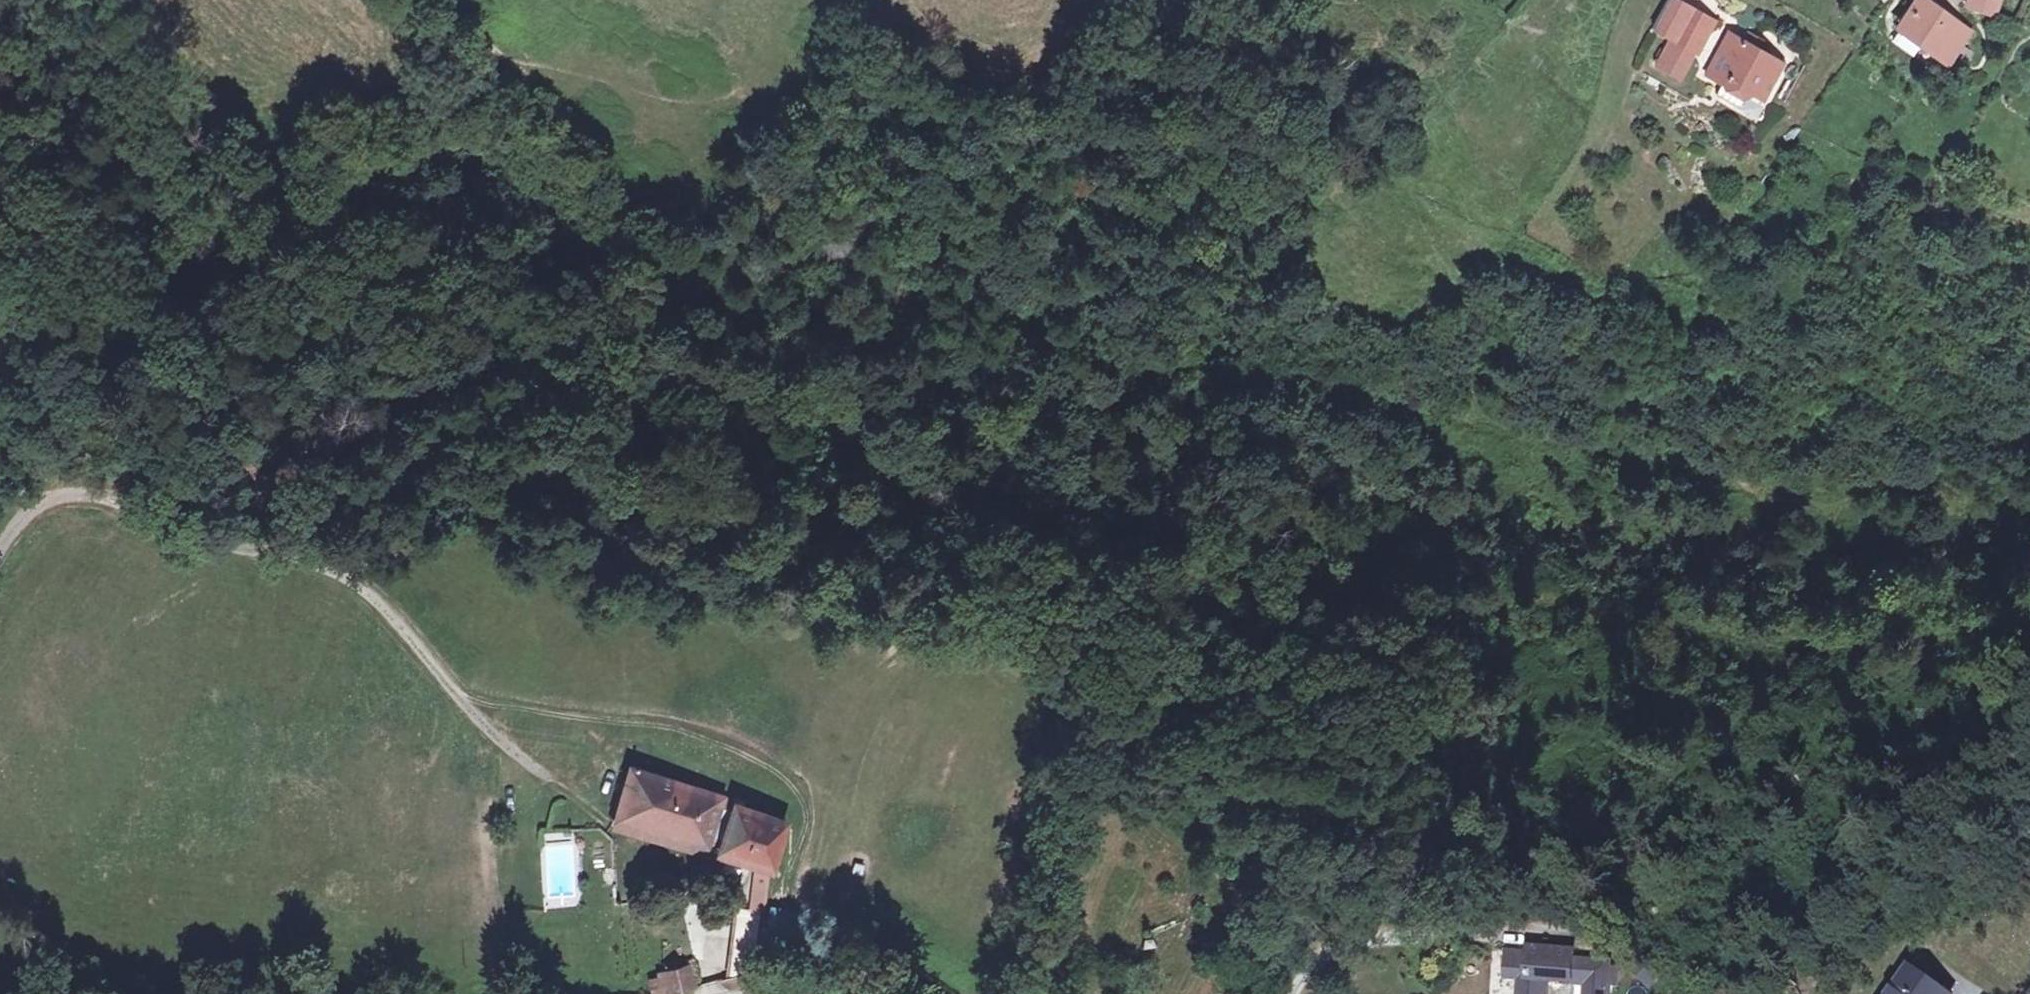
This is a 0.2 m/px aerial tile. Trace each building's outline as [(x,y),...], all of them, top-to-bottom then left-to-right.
[(1703,44),(1720,16),(1694,0),(1672,0),(1661,20),(1682,32),(1703,44)] [(1969,13),(1997,23),(2003,6),(1985,0),(1974,0),(1969,13)] [(1936,12),(1916,41),(1953,68),(1974,38),(1936,12)] [(1731,73),(1755,87),(1768,95),(1788,62),(1735,29),(1711,68),(1727,78),(1731,73)] [(1686,73),(1703,44),(1682,32),(1665,59),(1686,73)] [(1744,102),(1755,87),(1731,73),(1727,78),(1721,89),(1744,102)] [(753,879),(769,881),(770,868),(785,821),(737,806),(738,802),(627,770),(613,819),(755,861),(753,879)] [(765,918),(769,881),(753,879),(750,915),(765,918)] [(1577,987),(1579,967),(1579,960),(1551,958),(1551,963),(1535,962),(1514,960),(1512,967),(1511,984),(1526,985),(1525,993),(1550,993),(1551,987),(1592,990),(1592,993),(1613,993),(1613,991),(1609,990),(1577,987)] [(1610,970),(1579,967),(1577,987),(1609,990),(1610,970)] [(692,970),(666,973),(668,981),(653,984),(654,993),(695,993),(692,970)] [(1918,977),(1906,993),(1942,993),(1918,977)]
